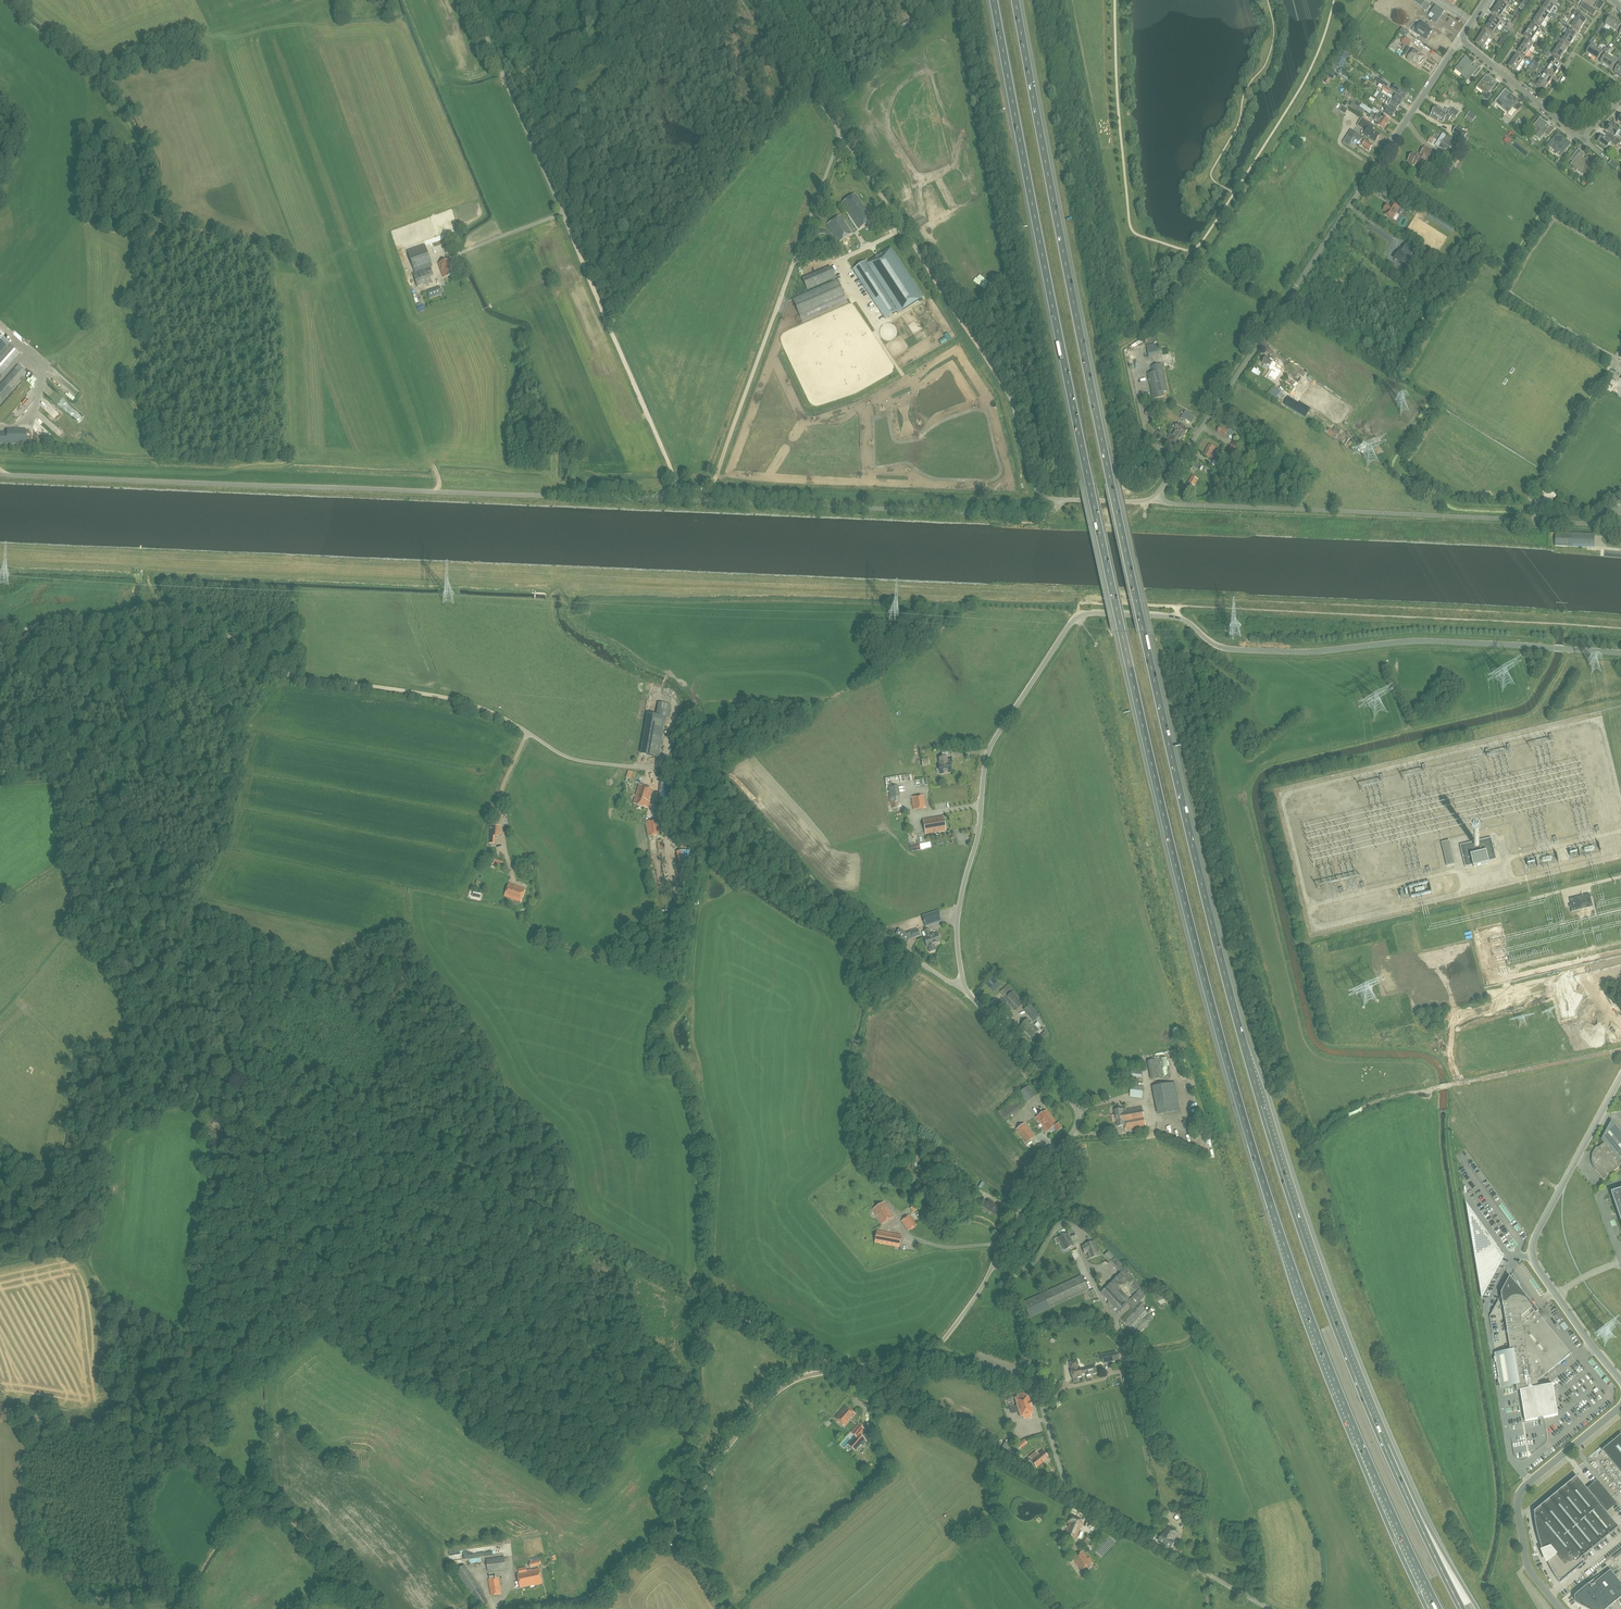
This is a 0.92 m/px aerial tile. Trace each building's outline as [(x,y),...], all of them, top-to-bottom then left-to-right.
[(1427,11),(1431,5),(1423,0),(1410,0),(1427,11)] [(1496,7),(1504,12),(1506,10),(1508,11),(1510,8),(1499,1),(1496,7)] [(1557,9),(1554,7),(1546,1),(1542,7),(1547,10),(1546,12),(1549,14),(1554,17),(1556,18),(1557,16),(1554,14),(1557,9)] [(389,2),(383,7),(388,14),(394,9),(389,2)] [(1435,5),(1430,12),(1439,18),(1444,11),(1435,5)] [(1516,11),(1522,15),(1527,7),(1524,5),(1521,9),(1518,8),(1516,11)] [(1502,15),(1504,12),(1496,7),(1492,13),(1502,20),(1504,17),(1502,15)] [(1549,14),(1548,15),(1541,10),(1537,16),(1545,21),(1547,17),(1552,20),(1554,17),(1549,14)] [(1586,20),(1580,16),(1581,14),(1575,10),(1573,13),(1573,15),(1577,17),(1575,20),(1583,26),(1586,20)] [(1541,27),(1545,21),(1537,16),(1533,21),(1541,27)] [(1611,28),(1616,20),(1610,16),(1605,24),(1611,28)] [(1503,24),(1500,22),(1493,17),(1491,20),(1490,19),(1489,19),(1488,21),(1488,22),(1489,23),(1498,29),(1500,25),(1501,26),(1503,24)] [(1565,24),(1569,27),(1570,25),(1571,24),(1568,22),(1563,19),(1561,22),(1563,23),(1565,24)] [(922,27),(918,20),(901,31),(907,36),(922,27)] [(1575,20),(1571,26),(1579,31),(1583,26),(1575,20)] [(1616,32),(1620,25),(1620,24),(1616,20),(1611,28),(1615,31),(1612,36),(1615,37),(1618,33),(1616,32)] [(1422,22),(1416,31),(1427,39),(1432,31),(1428,28),(1429,26),(1422,22)] [(1499,29),(1498,29),(1489,23),(1485,28),(1495,35),(1496,34),(1497,35),(1498,33),(1497,32),(1499,29)] [(1602,23),(1596,33),(1599,35),(1605,26),(1602,23)] [(1537,26),(1536,27),(1531,24),(1528,30),(1535,35),(1537,32),(1539,33),(1540,33),(1541,32),(1545,35),(1547,33),(1545,31),(1541,29),(1537,26)] [(1515,30),(1513,29),(1507,25),(1505,28),(1513,33),(1515,30)] [(1409,32),(1402,28),(1400,31),(1407,36),(1409,32)] [(1566,34),(1573,40),(1577,34),(1569,29),(1566,34)] [(1532,41),(1535,35),(1528,30),(1524,36),(1532,41)] [(1493,38),(1491,36),(1483,31),(1479,37),(1487,42),(1489,39),(1490,40),(1492,40),(1493,38)] [(1569,45),(1573,40),(1566,34),(1562,40),(1569,45)] [(1402,42),(1408,46),(1411,42),(1405,38),(1403,37),(1401,41),(1402,42)] [(1485,46),(1487,42),(1479,37),(1476,43),(1482,47),(1481,49),(1485,51),(1487,47),(1485,46)] [(1592,56),(1597,48),(1594,46),(1595,45),(1593,43),(1595,40),(1592,38),(1587,47),(1589,48),(1586,53),(1592,56)] [(1534,44),(1533,46),(1525,40),(1521,46),(1529,51),(1532,47),(1537,50),(1538,47),(1534,44)] [(1556,49),(1564,54),(1568,48),(1560,43),(1556,49)] [(1526,56),(1529,51),(1521,46),(1517,52),(1525,57),(1524,58),(1529,61),(1531,59),(1526,56)] [(1597,48),(1592,56),(1598,60),(1603,52),(1597,48)] [(1418,65),(1419,63),(1420,63),(1421,63),(1423,60),(1423,59),(1422,58),(1424,56),(1417,52),(1417,51),(1414,49),(1407,59),(1411,61),(1411,60),(1418,65)] [(1560,60),(1564,54),(1556,49),(1552,55),(1560,60)] [(1337,56),(1342,59),(1346,54),(1341,50),(1337,56)] [(1611,58),(1613,55),(1609,53),(1608,54),(1607,55),(1606,54),(1600,62),(1606,66),(1611,58)] [(1524,58),(1524,60),(1516,54),(1512,60),(1520,65),(1523,61),(1528,64),(1529,61),(1524,58)] [(1337,56),(1332,62),(1342,68),(1346,62),(1342,59),(1337,56)] [(1475,65),(1466,57),(1456,69),(1468,80),(1473,74),(1475,77),(1482,69),(1476,64),(1475,65)] [(1611,58),(1606,66),(1612,69),(1617,62),(1611,58)] [(1550,65),(1558,70),(1562,64),(1554,59),(1550,65)] [(1516,71),(1520,65),(1512,60),(1508,66),(1516,71)] [(1558,70),(1550,65),(1549,64),(1547,68),(1548,68),(1547,69),(1544,67),(1544,68),(1542,67),(1541,69),(1546,72),(1547,71),(1554,76),(1558,70)] [(1545,74),(1546,72),(1541,69),(1538,72),(1543,75),(1541,79),(1548,84),(1552,79),(1545,74)] [(1491,95),(1489,92),(1491,89),(1494,92),(1500,84),(1497,81),(1496,82),(1487,75),(1477,87),(1484,92),(1481,95),(1487,100),(1491,95)] [(1375,80),(1384,87),(1387,83),(1377,77),(1375,80)] [(1545,90),(1548,84),(1541,79),(1539,82),(1537,81),(1536,81),(1535,82),(1533,81),(1531,83),(1541,90),(1542,88),(1545,90)] [(1405,98),(1408,93),(1394,84),(1391,88),(1398,93),(1398,94),(1405,98)] [(1395,98),(1393,100),(1400,105),(1404,100),(1384,87),(1382,89),(1395,98)] [(1515,109),(1521,101),(1515,97),(1505,90),(1495,102),(1508,112),(1512,107),(1515,109)] [(1399,106),(1392,101),(1380,93),(1377,98),(1382,101),(1384,99),(1391,104),(1389,106),(1396,111),(1399,106)] [(1395,112),(1384,104),(1375,99),(1373,102),(1380,107),(1380,106),(1386,110),(1385,112),(1392,117),(1395,112)] [(1365,110),(1360,107),(1352,102),(1350,105),(1363,114),(1365,110)] [(1371,115),(1387,125),(1390,120),(1383,116),(1382,118),(1372,111),(1362,104),(1360,107),(1365,110),(1371,115)] [(1348,109),(1342,105),(1339,110),(1345,114),(1348,109)] [(1438,113),(1441,109),(1437,106),(1431,115),(1430,116),(1437,121),(1438,119),(1441,115),(1438,113)] [(1442,122),(1445,118),(1449,120),(1452,114),(1456,117),(1459,112),(1452,107),(1448,113),(1441,109),(1438,113),(1441,115),(1438,119),(1442,122)] [(1475,117),(1469,112),(1465,119),(1471,123),(1475,117)] [(1384,129),(1387,125),(1371,115),(1370,117),(1375,121),(1375,122),(1375,123),(1375,124),(1376,124),(1384,129)] [(1375,126),(1366,120),(1362,118),(1357,125),(1367,131),(1364,135),(1375,142),(1380,135),(1372,130),(1375,126)] [(1530,130),(1540,138),(1544,133),(1548,136),(1555,129),(1550,125),(1549,126),(1540,118),(1530,130)] [(1619,130),(1610,123),(1606,130),(1610,133),(1608,135),(1619,143),(1619,144),(1620,142),(1620,141),(1615,136),(1617,134),(1620,136),(1620,129),(1619,130)] [(1467,134),(1456,127),(1452,133),(1463,140),(1467,134)] [(1352,140),(1354,137),(1362,142),(1359,146),(1362,147),(1366,150),(1367,149),(1369,151),(1373,146),(1369,143),(1370,142),(1365,139),(1364,140),(1362,139),(1363,137),(1351,129),(1343,142),(1348,146),(1352,140)] [(1548,145),(1558,153),(1559,151),(1562,153),(1570,143),(1558,133),(1548,145)] [(1619,143),(1608,135),(1606,138),(1602,135),(1597,142),(1606,148),(1611,142),(1616,146),(1619,143)] [(1445,136),(1441,142),(1450,148),(1454,142),(1445,136)] [(1408,160),(1416,166),(1419,167),(1421,163),(1425,157),(1431,160),(1435,153),(1426,147),(1421,154),(1422,155),(1420,158),(1413,154),(1408,160)] [(1583,175),(1583,174),(1593,162),(1587,157),(1585,160),(1582,157),(1585,154),(1579,149),(1570,159),(1573,161),(1571,164),(1577,169),(1576,169),(1577,171),(1582,175),(1583,175)] [(1449,160),(1441,172),(1448,176),(1456,164),(1449,160)] [(1619,166),(1611,160),(1609,164),(1617,169),(1619,166)] [(1382,188),(1379,193),(1390,200),(1393,195),(1382,188)] [(873,220),(856,194),(842,203),(859,229),(873,220)] [(1390,206),(1387,204),(1387,205),(1386,205),(1385,205),(1384,207),(1384,208),(1384,209),(1384,210),(1389,213),(1387,216),(1392,219),(1396,212),(1399,214),(1402,211),(1399,209),(1399,208),(1392,203),(1390,206)] [(839,242),(852,233),(840,216),(827,224),(839,242)] [(1402,251),(1410,256),(1411,256),(1417,246),(1414,244),(1411,248),(1409,246),(1411,243),(1408,241),(1402,251)] [(425,245),(407,251),(414,272),(432,266),(425,245)] [(923,297),(892,249),(869,264),(867,260),(853,269),(886,319),(897,311),(898,313),(923,297)] [(1410,256),(1402,251),(1401,253),(1399,252),(1395,257),(1406,264),(1408,261),(1410,262),(1413,258),(1411,256),(1410,256)] [(450,259),(439,263),(443,277),(455,273),(453,266),(456,265),(454,259),(450,260),(450,259)] [(1427,261),(1424,265),(1436,273),(1439,268),(1427,261)] [(431,267),(413,273),(418,288),(432,283),(430,277),(434,275),(431,267)] [(830,267),(803,279),(808,290),(835,278),(830,267)] [(793,299),(800,316),(845,296),(837,280),(793,299)] [(427,291),(430,298),(442,294),(440,286),(427,291)] [(11,345),(0,335),(0,357),(11,345)] [(1159,353),(1158,344),(1147,347),(1149,355),(1159,353)] [(0,357),(0,374),(2,376),(22,355),(11,345),(0,357)] [(1262,363),(1269,367),(1267,371),(1279,378),(1285,368),(1280,365),(1280,364),(1280,363),(1279,363),(1278,363),(1277,364),(1273,362),(1274,360),(1274,359),(1274,358),(1273,358),(1272,358),(1270,357),(1269,359),(1266,357),(1262,363)] [(20,362),(0,384),(10,393),(30,371),(20,362)] [(1162,364),(1151,367),(1153,373),(1148,374),(1153,398),(1164,396),(1163,392),(1168,391),(1162,364)] [(0,384),(0,404),(10,393),(0,384)] [(1275,387),(1270,392),(1279,400),(1283,395),(1275,387)] [(1288,397),(1284,404),(1295,412),(1305,418),(1311,409),(1301,403),(1300,404),(1288,397)] [(1145,407),(1148,409),(1145,414),(1153,419),(1156,415),(1151,411),(1153,409),(1146,405),(1145,407)] [(1176,447),(1184,435),(1188,429),(1186,428),(1186,427),(1186,426),(1184,425),(1183,425),(1182,426),(1179,423),(1175,429),(1176,430),(1173,436),(1172,435),(1169,436),(1168,438),(1165,436),(1164,437),(1157,432),(1154,438),(1158,441),(1159,439),(1162,441),(1170,446),(1172,443),(1169,441),(1170,439),(1175,442),(1173,445),(1176,447)] [(1228,430),(1221,425),(1216,432),(1224,437),(1225,435),(1228,438),(1229,437),(1232,439),(1236,432),(1233,431),(1229,428),(1228,430)] [(27,430),(6,429),(6,431),(6,444),(26,444),(27,430)] [(1235,453),(1240,445),(1234,441),(1229,450),(1235,453)] [(1215,456),(1211,454),(1215,447),(1210,444),(1204,454),(1209,457),(1213,459),(1215,456)] [(1221,462),(1226,453),(1222,451),(1217,459),(1221,462)] [(1198,479),(1192,476),(1188,483),(1195,486),(1198,479)] [(1287,484),(1284,483),(1281,483),(1280,486),(1279,496),(1287,498),(1289,484),(1287,484)] [(1556,533),(1555,546),(1594,548),(1594,534),(1556,533)] [(665,717),(647,714),(640,754),(658,757),(665,717)] [(940,764),(939,764),(940,774),(952,772),(950,762),(946,763),(946,761),(947,761),(946,756),(938,758),(940,764)] [(658,799),(666,800),(668,780),(660,779),(658,799)] [(639,784),(633,803),(648,808),(650,801),(649,801),(653,789),(639,784)] [(889,788),(890,796),(892,808),(898,808),(896,795),(899,795),(898,787),(889,788)] [(914,809),(926,808),(924,795),(912,797),(914,809)] [(923,820),(925,834),(946,830),(943,817),(923,820)] [(658,820),(646,822),(648,835),(661,833),(658,820)] [(496,840),(496,836),(499,836),(500,826),(492,825),(491,840),(496,840)] [(1473,840),(1472,842),(1460,845),(1465,867),(1473,865),(1473,866),(1489,863),(1489,861),(1496,859),(1494,850),(1496,849),(1494,843),(1492,841),(1491,837),(1480,840),(1478,839),(1473,840)] [(1455,864),(1449,840),(1441,842),(1447,866),(1455,864)] [(1597,851),(1596,844),(1581,847),(1583,854),(1597,851)] [(685,876),(684,866),(688,865),(686,851),(677,852),(679,867),(681,876),(685,876)] [(1539,858),(1541,864),(1555,861),(1554,854),(1539,858)] [(520,902),(525,889),(509,883),(504,896),(520,902)] [(1592,905),(1590,894),(1570,899),(1571,904),(1570,905),(1569,905),(1570,907),(1572,912),(1593,906),(1592,905)] [(922,916),(926,926),(941,921),(938,911),(922,916)] [(908,940),(906,932),(899,928),(898,930),(896,934),(908,942),(908,940)] [(910,931),(912,938),(920,936),(917,929),(910,931)] [(938,934),(938,933),(937,932),(930,935),(928,929),(924,930),(926,936),(924,937),(927,947),(928,946),(930,952),(931,951),(931,952),(932,952),(933,952),(934,952),(934,951),(934,950),(936,950),(934,944),(940,941),(939,937),(940,936),(940,935),(939,935),(939,934),(938,934)] [(1013,991),(1005,998),(1016,1011),(1024,1003),(1013,991)] [(1010,1005),(1004,999),(997,1005),(1004,1012),(1010,1005)] [(1039,1017),(1029,1005),(1023,1010),(1034,1022),(1039,1017)] [(1035,1026),(1031,1022),(1028,1019),(1021,1026),(1032,1037),(1039,1030),(1037,1029),(1041,1025),(1038,1022),(1035,1026)] [(1149,1061),(1152,1080),(1163,1078),(1160,1059),(1149,1061)] [(1175,1083),(1153,1087),(1158,1114),(1180,1110),(1175,1083)] [(1142,1098),(1144,1087),(1132,1085),(1130,1097),(1142,1098)] [(1019,1092),(1026,1102),(1036,1095),(1029,1086),(1019,1092)] [(1115,1110),(1117,1127),(1125,1125),(1126,1130),(1146,1126),(1143,1107),(1126,1110),(1126,1108),(1115,1110)] [(1054,1127),(1057,1132),(1062,1128),(1059,1123),(1057,1124),(1052,1117),(1051,1118),(1050,1116),(1051,1116),(1046,1110),(1036,1117),(1040,1123),(1042,1121),(1044,1125),(1042,1126),(1047,1132),(1054,1127)] [(1595,1151),(1593,1154),(1593,1156),(1592,1159),(1593,1161),(1593,1164),(1594,1166),(1596,1168),(1604,1179),(1620,1165),(1620,1132),(1612,1120),(1602,1139),(1601,1139),(1604,1143),(1598,1147),(1596,1149),(1595,1151)] [(1017,1129),(1027,1143),(1034,1137),(1024,1123),(1017,1129)] [(1611,1192),(1620,1221),(1620,1189),(1611,1192)] [(949,1201),(956,1194),(952,1190),(947,1197),(948,1197),(946,1199),(949,1201)] [(953,1200),(948,1205),(952,1209),(960,1199),(958,1197),(954,1202),(953,1200)] [(985,1200),(982,1208),(988,1209),(987,1212),(991,1213),(995,1216),(1002,1208),(996,1203),(985,1200)] [(873,1209),(882,1224),(893,1217),(884,1202),(873,1209)] [(1503,1256),(1500,1252),(1501,1252),(1498,1248),(1497,1248),(1496,1247),(1497,1246),(1466,1203),(1482,1298),(1488,1286),(1487,1286),(1503,1256)] [(910,1215),(901,1221),(908,1231),(916,1225),(910,1215)] [(877,1231),(875,1242),(899,1247),(901,1235),(877,1231)] [(1060,1242),(1062,1242),(1063,1244),(1062,1245),(1064,1250),(1073,1246),(1068,1233),(1060,1237),(1060,1236),(1057,1238),(1060,1242)] [(1096,1252),(1093,1241),(1085,1244),(1085,1245),(1082,1246),(1084,1253),(1088,1252),(1090,1258),(1099,1255),(1098,1251),(1096,1252)] [(1130,1271),(1127,1267),(1101,1292),(1109,1301),(1106,1303),(1113,1310),(1116,1308),(1119,1312),(1128,1303),(1133,1308),(1135,1305),(1136,1306),(1121,1320),(1136,1336),(1149,1323),(1143,1318),(1148,1314),(1143,1309),(1144,1307),(1140,1302),(1137,1305),(1137,1304),(1145,1296),(1142,1293),(1145,1291),(1128,1273),(1130,1271)] [(1540,1420),(1544,1420),(1543,1418),(1558,1416),(1553,1384),(1539,1387),(1538,1381),(1544,1376),(1545,1377),(1546,1376),(1545,1375),(1547,1373),(1548,1374),(1551,1378),(1559,1372),(1558,1372),(1562,1369),(1569,1377),(1582,1367),(1537,1312),(1538,1311),(1526,1296),(1512,1274),(1511,1277),(1510,1276),(1501,1293),(1501,1294),(1490,1316),(1495,1354),(1501,1386),(1507,1385),(1507,1387),(1510,1387),(1510,1385),(1516,1384),(1517,1390),(1520,1390),(1526,1421),(1540,1418),(1540,1420)] [(1082,1275),(1023,1302),(1030,1317),(1089,1290),(1082,1275)] [(1097,1296),(1094,1289),(1088,1292),(1091,1299),(1097,1296)] [(1116,1352),(1101,1355),(1103,1363),(1118,1359),(1116,1352)] [(1071,1369),(1073,1378),(1082,1376),(1081,1374),(1085,1373),(1085,1375),(1096,1373),(1095,1366),(1080,1369),(1080,1367),(1079,1367),(1077,1361),(1070,1363),(1071,1369)] [(1012,1399),(1014,1407),(1015,1411),(1019,1410),(1021,1417),(1024,1416),(1024,1419),(1031,1417),(1030,1414),(1033,1414),(1028,1394),(1025,1395),(1024,1393),(1017,1395),(1018,1397),(1015,1398),(1014,1396),(1001,1400),(1002,1406),(1006,1405),(1005,1402),(1012,1399)] [(835,1418),(844,1426),(855,1414),(846,1405),(842,1410),(841,1409),(839,1412),(835,1418)] [(861,1435),(865,1430),(858,1424),(850,1432),(855,1437),(848,1444),(855,1451),(865,1439),(861,1435)] [(1620,1462),(1620,1434),(1602,1450),(1616,1466),(1620,1462)] [(1020,1448),(1026,1443),(1023,1440),(1017,1445),(1020,1448)] [(1009,1451),(1011,1445),(1005,1442),(1002,1447),(1009,1451)] [(1047,1461),(1046,1460),(1048,1458),(1043,1451),(1038,1455),(1038,1454),(1034,1457),(1040,1464),(1043,1462),(1044,1462),(1047,1461)] [(1591,1493),(1584,1485),(1576,1476),(1539,1507),(1537,1506),(1534,1508),(1534,1513),(1535,1518),(1535,1522),(1536,1526),(1537,1531),(1538,1535),(1539,1539),(1540,1543),(1542,1547),(1543,1551),(1543,1550),(1550,1547),(1555,1554),(1547,1560),(1548,1563),(1550,1567),(1552,1570),(1554,1574),(1556,1578),(1560,1583),(1561,1583),(1560,1582),(1561,1581),(1562,1582),(1565,1579),(1584,1562),(1580,1558),(1618,1527),(1611,1518),(1604,1510),(1591,1493)] [(1190,1506),(1183,1500),(1182,1500),(1174,1512),(1182,1518),(1190,1506)] [(1074,1539),(1082,1520),(1071,1516),(1068,1522),(1070,1523),(1065,1535),(1074,1539)] [(1167,1526),(1159,1540),(1171,1547),(1175,1541),(1173,1540),(1177,1533),(1167,1526)] [(1090,1540),(1086,1538),(1085,1538),(1081,1545),(1086,1548),(1090,1540)] [(1091,1563),(1082,1551),(1072,1558),(1081,1570),(1091,1563)] [(506,1570),(504,1557),(486,1559),(488,1572),(506,1570)] [(531,1562),(529,1562),(531,1567),(541,1565),(540,1560),(539,1557),(530,1559),(531,1562)] [(464,1565),(455,1571),(458,1575),(467,1569),(464,1565)] [(517,1574),(520,1587),(534,1584),(535,1585),(542,1583),(538,1569),(530,1570),(526,1570),(526,1568),(518,1569),(519,1574),(517,1574)] [(1574,1597),(1575,1599),(1575,1601),(1576,1603),(1578,1604),(1587,1608),(1606,1608),(1620,1597),(1620,1582),(1610,1570),(1595,1582),(1593,1579),(1577,1592),(1576,1594),(1575,1595),(1574,1597)] [(498,1578),(489,1579),(491,1595),(501,1594),(498,1578)] [(476,1583),(467,1589),(470,1593),(478,1588),(479,1587),(476,1583)]
